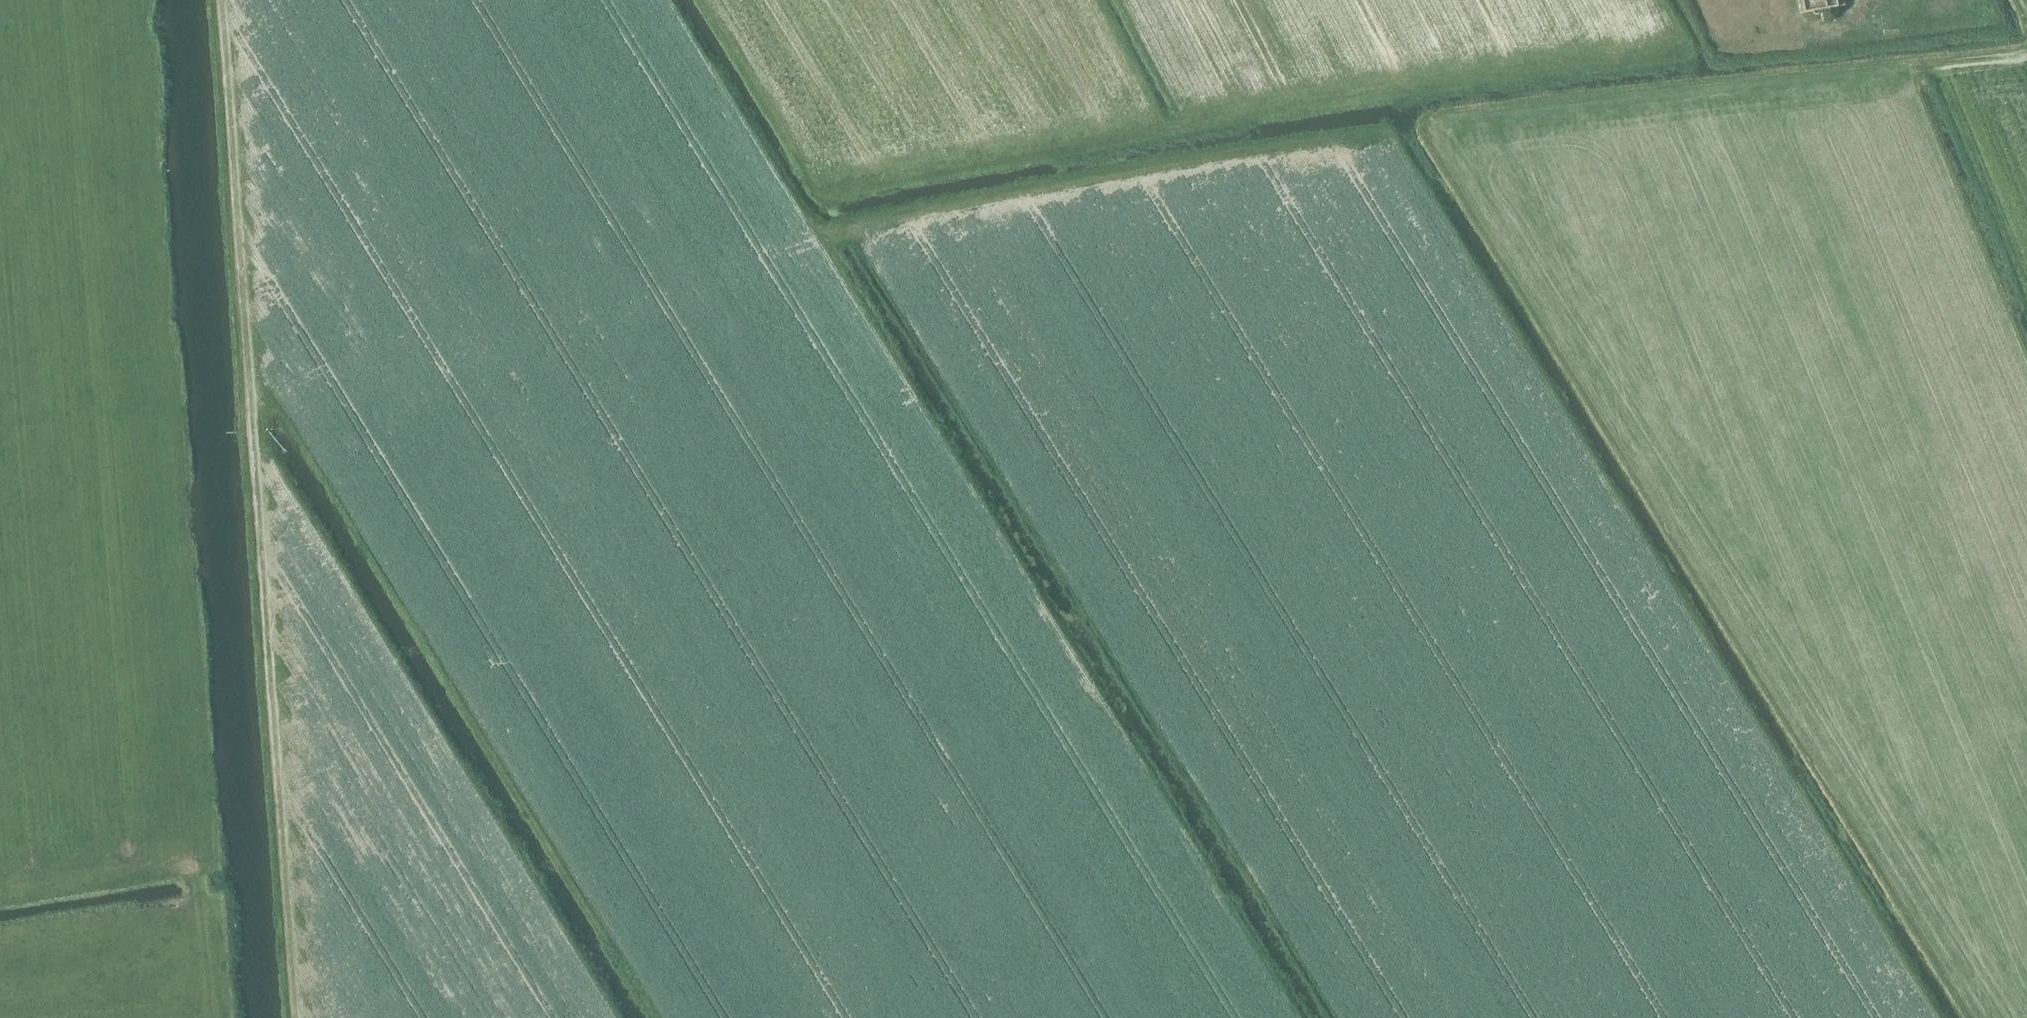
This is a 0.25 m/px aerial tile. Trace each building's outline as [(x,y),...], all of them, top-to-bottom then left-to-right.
[(1794,12),(1796,14),(1805,13),(1805,14),(1805,15),(1806,16),(1808,17),(1810,17),(1812,16),(1813,15),(1813,13),(1813,12),(1815,13),(1817,26),(1819,26),(1818,17),(1824,16),(1825,25),(1827,25),(1825,16),(1835,15),(1834,8),(1843,7),(1842,0),(1792,0),(1794,12)]
